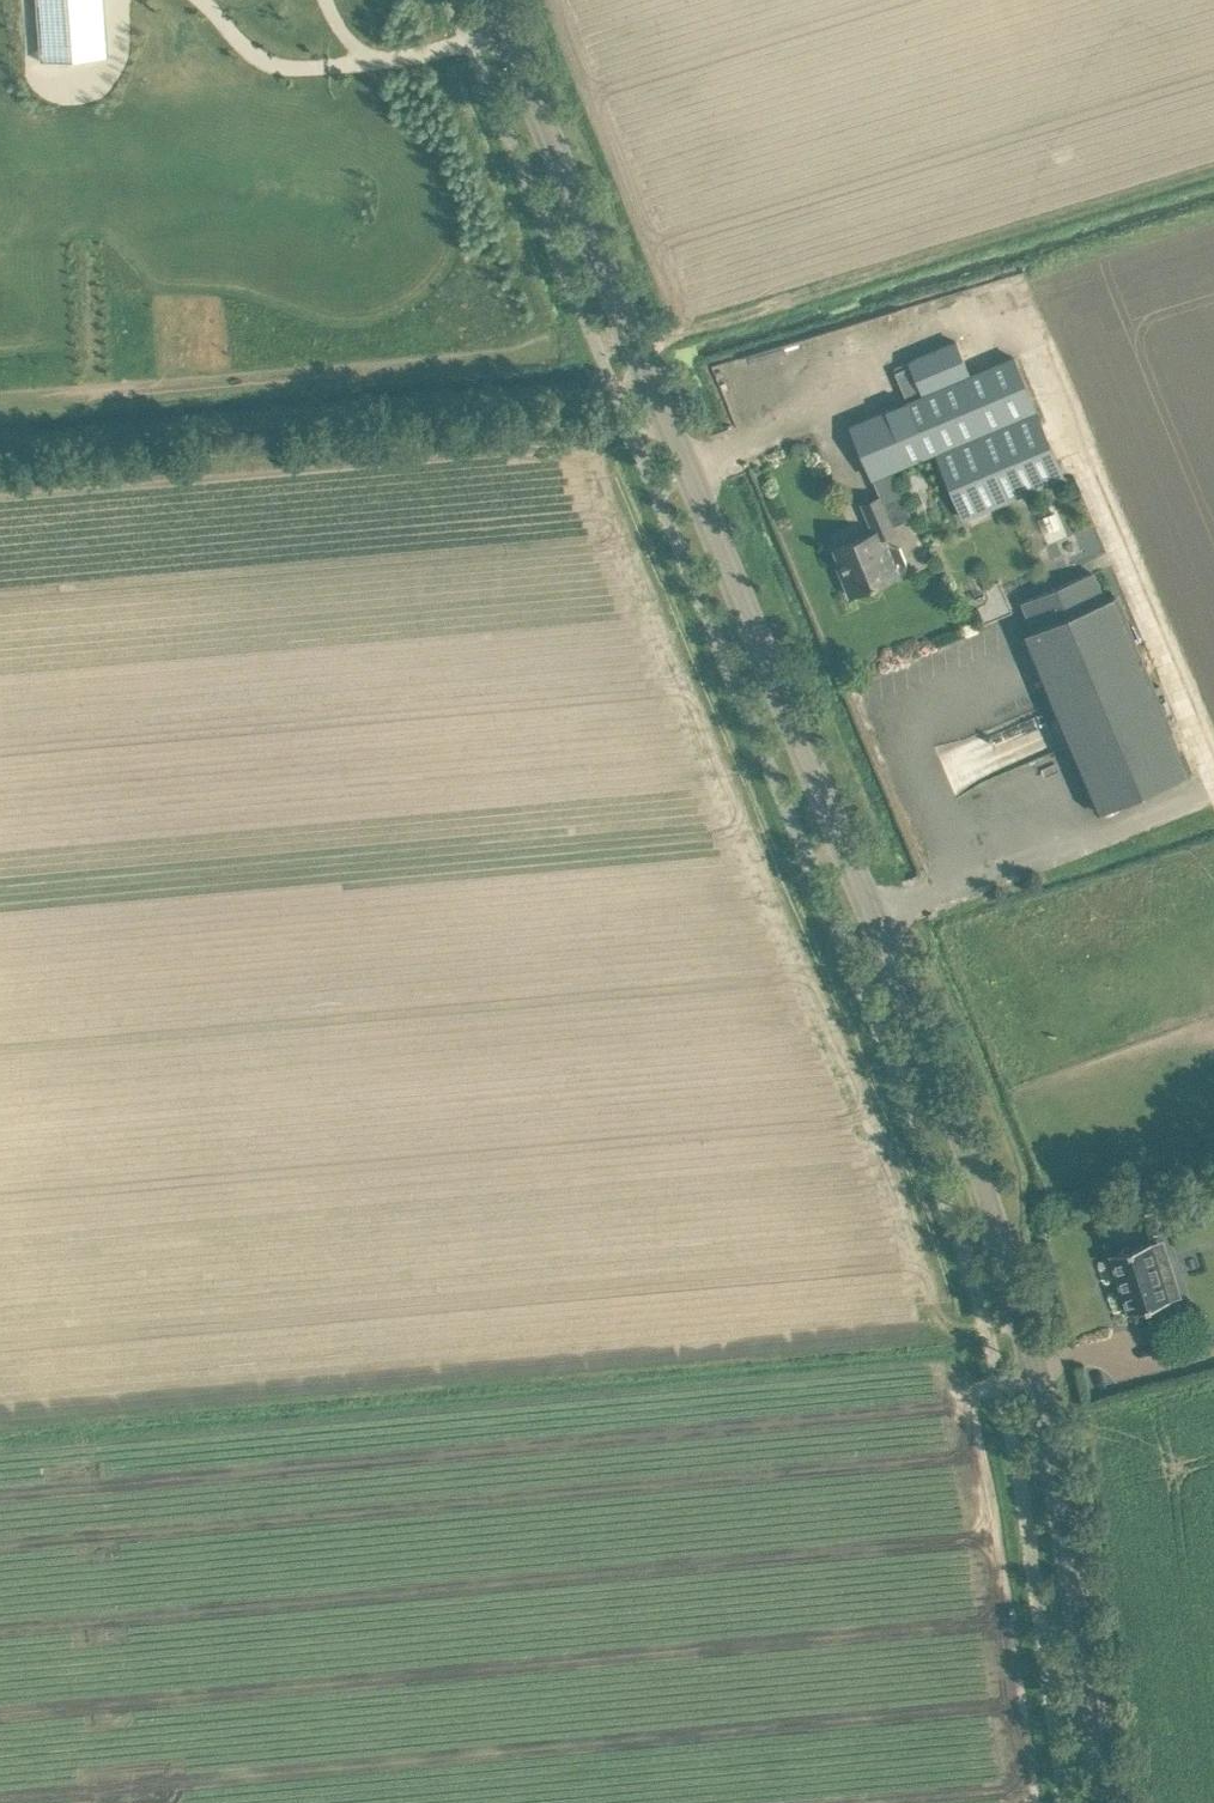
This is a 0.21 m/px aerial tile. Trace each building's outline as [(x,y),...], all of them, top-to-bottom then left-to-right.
[(32,45),(28,0),(0,0),(0,47),(32,45)] [(1063,472),(1058,455),(1013,355),(970,371),(956,338),(909,358),(924,394),(854,423),(875,474),(883,494),(893,490),(885,470),(936,449),(966,517),(1065,476),(1063,472)] [(889,542),(888,539),(883,527),(836,547),(845,569),(842,570),(852,594),(894,576),(902,573),(907,565),(900,546),(889,542)] [(1023,600),(1035,629),(1027,632),(1101,810),(1191,774),(1115,596),(1109,599),(1096,569),(1023,600)] [(1168,1255),(1163,1256),(1158,1240),(1153,1241),(1152,1240),(1111,1253),(1130,1312),(1151,1305),(1153,1311),(1170,1306),(1168,1300),(1171,1299),(1165,1281),(1176,1277),(1168,1255)]
